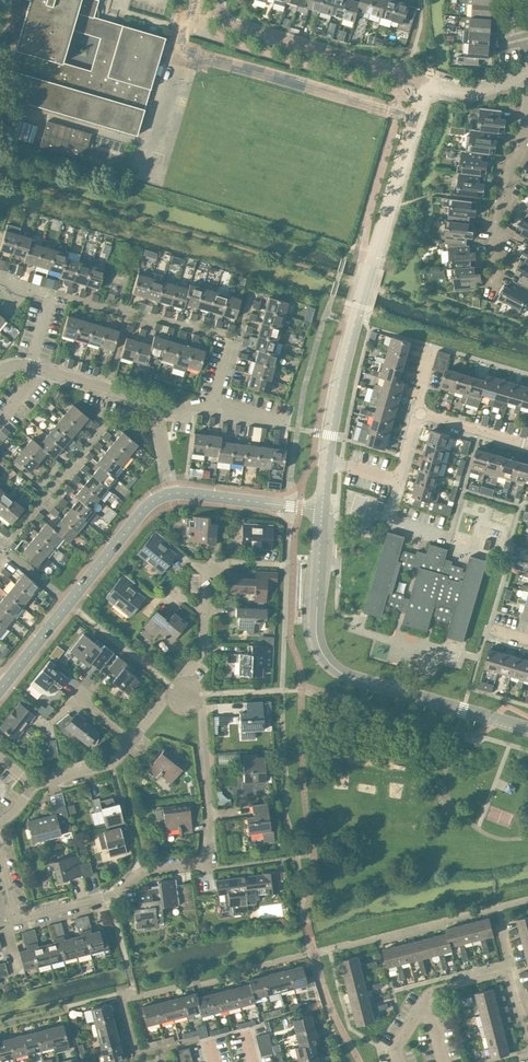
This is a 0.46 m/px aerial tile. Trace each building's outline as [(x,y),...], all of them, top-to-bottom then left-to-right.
[(9,69),(5,68),(0,84),(0,95),(136,135),(165,38),(94,17),(98,0),(29,0),(9,69)] [(310,8),(321,11),(324,0),(312,0),(310,8)] [(321,11),(332,14),(336,0),(324,0),(321,11)] [(332,14),(344,18),(349,0),(336,0),(332,14)] [(344,18),(355,21),(359,10),(358,10),(360,2),(353,0),(349,0),(344,18)] [(358,10),(359,10),(370,13),(374,0),(361,0),(360,2),(358,10)] [(370,13),(381,16),(386,0),(374,0),(370,13)] [(381,16),(393,20),(398,0),(395,0),(386,0),(381,16)] [(393,20),(399,22),(397,29),(410,32),(417,7),(410,5),(410,4),(401,2),(401,0),(398,0),(393,20)] [(471,17),(492,19),(493,5),(473,4),(471,17)] [(470,30),(491,32),(492,19),(471,17),(470,30)] [(469,43),(490,45),(491,32),(470,30),(464,29),(463,43),(469,43)] [(458,63),(479,65),(479,58),(489,58),(490,45),(469,43),(468,56),(459,56),(458,63)] [(481,123),(480,130),(486,131),(493,132),(505,133),(506,119),(501,118),(502,110),(480,107),(478,123),(481,123)] [(47,120),(40,146),(84,159),(91,133),(47,120)] [(472,144),(471,151),(483,153),(495,155),(497,140),(492,140),(493,132),(480,130),(471,129),(469,144),(472,144)] [(462,173),(481,175),(486,176),(488,162),(483,161),(483,153),(471,151),(462,150),(460,165),(463,166),(462,173)] [(459,195),(483,198),(485,184),(480,183),(481,175),(462,173),(459,172),(457,187),(460,188),(459,195)] [(450,221),(469,223),(470,215),(476,216),(478,202),(453,199),(452,206),(450,205),(448,220),(448,221),(450,221)] [(527,221),(522,219),(515,232),(527,238),(527,219),(527,221)] [(448,243),(467,245),(468,237),(473,238),(475,224),(469,223),(450,221),(448,221),(448,220),(446,220),(445,220),(446,221),(445,227),(447,228),(445,243),(448,243)] [(18,234),(20,228),(7,224),(0,248),(0,249),(13,253),(18,234)] [(30,242),(31,238),(18,234),(13,253),(25,257),(30,242)] [(36,265),(42,246),(30,242),(25,257),(23,261),(36,265)] [(448,269),(456,268),(477,266),(476,252),(471,252),(470,245),(467,245),(460,244),(448,243),(449,261),(447,261),(448,268),(448,269)] [(49,269),(55,249),(42,246),(36,265),(49,269)] [(522,261),(527,263),(527,247),(526,246),(519,259),(522,261)] [(66,258),(67,258),(68,253),(55,249),(49,269),(61,272),(62,272),(66,258)] [(66,292),(72,294),(74,287),(71,287),(73,281),(79,261),(67,258),(66,258),(62,272),(61,272),(60,277),(64,278),(63,281),(66,285),(67,286),(66,292)] [(79,261),(73,281),(86,284),(91,265),(79,261)] [(514,281),(527,288),(527,263),(522,261),(516,273),(521,275),(517,282),(514,281)] [(91,265),(86,284),(99,288),(104,269),(91,265)] [(454,275),(455,291),(477,289),(476,280),(482,280),(480,265),(477,266),(456,268),(456,275),(454,275)] [(132,293),(145,297),(151,278),(138,274),(132,293)] [(145,297),(158,300),(163,281),(151,278),(145,297)] [(158,300),(170,304),(176,285),(163,281),(158,300)] [(525,312),(527,306),(527,305),(527,304),(527,302),(527,288),(514,281),(510,288),(505,286),(499,298),(525,312)] [(184,303),(185,303),(197,307),(202,288),(189,284),(188,288),(189,289),(184,303)] [(184,308),(185,303),(184,303),(189,289),(188,288),(176,285),(170,304),(184,308)] [(197,307),(210,311),(215,291),(202,288),(197,307)] [(78,296),(84,298),(86,291),(80,289),(78,296)] [(210,311),(222,314),(228,295),(215,291),(210,311)] [(91,299),(97,301),(99,295),(93,293),(91,299)] [(222,314),(235,318),(241,299),(228,295),(222,314)] [(265,310),(284,315),(288,302),(269,297),(265,310)] [(252,306),(259,308),(261,302),(254,300),(252,306)] [(138,308),(144,310),(146,303),(140,302),(138,308)] [(150,312),(157,314),(159,307),(152,305),(150,312)] [(163,315),(169,317),(171,311),(165,309),(163,315)] [(261,322),(281,328),(284,315),(265,310),(261,322)] [(190,318),(196,320),(198,314),(191,312),(190,318)] [(249,319),(255,320),(257,314),(251,312),(249,319)] [(176,319),(182,321),(184,315),(178,313),(176,319)] [(62,335),(75,338),(81,319),(67,315),(62,335)] [(202,322),(208,324),(210,318),(204,316),(202,322)] [(75,338),(88,342),(93,323),(81,319),(75,338)] [(215,326),(221,328),(223,321),(217,319),(215,326)] [(154,329),(160,330),(162,324),(156,322),(154,329)] [(258,335),(277,341),(281,328),(261,322),(258,335)] [(88,342),(100,346),(106,327),(93,323),(88,342)] [(227,330),(234,331),(236,325),(229,323),(227,330)] [(126,330),(132,332),(134,326),(128,324),(126,330)] [(245,331),(252,333),(253,327),(247,325),(245,331)] [(166,332),(172,334),(174,328),(168,326),(166,332)] [(100,346),(113,350),(119,330),(106,327),(100,346)] [(138,334),(145,336),(146,329),(140,327),(138,334)] [(181,337),(180,343),(186,340),(185,338),(187,331),(181,330),(179,336),(181,337)] [(191,340),(198,341),(199,335),(193,333),(191,340)] [(149,355),(161,359),(167,339),(154,335),(151,344),(152,345),(149,355)] [(254,348),(259,349),(273,353),(277,341),(258,335),(254,348)] [(120,356),(133,360),(139,341),(126,337),(120,356)] [(388,350),(407,356),(411,342),(392,337),(390,346),(381,343),(380,348),(388,351),(388,350)] [(241,344),(248,346),(250,339),(243,338),(241,344)] [(161,359),(174,362),(180,343),(167,339),(161,359)] [(147,364),(149,355),(152,345),(151,344),(139,341),(133,360),(147,364)] [(185,371),(186,366),(192,347),(180,343),(174,362),(173,367),(185,371)] [(192,347),(186,366),(200,370),(205,350),(192,347)] [(255,361),(274,367),(278,354),(273,353),(259,349),(255,361)] [(385,363),(403,369),(407,356),(388,350),(388,351),(386,359),(377,356),(376,361),(385,364),(385,363)] [(436,357),(449,360),(451,354),(438,350),(436,357)] [(434,363),(447,367),(449,360),(436,357),(434,363)] [(251,374),(270,380),(274,367),(255,361),(251,374)] [(399,381),(401,382),(403,374),(402,373),(403,369),(385,363),(385,364),(382,372),(374,369),(372,374),(386,378),(399,382),(399,381)] [(445,373),(446,369),(447,367),(434,363),(433,369),(445,373)] [(455,391),(460,372),(446,369),(445,373),(441,387),(450,390),(448,398),(453,400),(455,391)] [(466,404),(473,376),(460,372),(455,391),(463,393),(461,402),(466,404)] [(247,387),(267,393),(270,380),(251,374),(247,387)] [(495,397),(501,379),(487,375),(486,380),(482,393),(483,393),(491,396),(488,404),(493,406),(496,397),(495,397)] [(486,380),(473,376),(466,404),(479,407),(483,393),(482,393),(486,380)] [(374,389),(401,396),(405,383),(401,382),(399,381),(399,382),(386,378),(384,386),(375,384),(374,389)] [(508,401),(514,382),(501,379),(495,397),(496,397),(504,400),(501,408),(506,410),(509,401),(508,401)] [(519,413),(522,405),(521,405),(527,386),(514,382),(508,401),(509,401),(517,403),(514,412),(519,413)] [(379,404),(397,409),(401,396),(374,389),(370,402),(378,404),(379,404)] [(73,404),(64,414),(79,427),(82,423),(86,427),(88,426),(90,424),(95,429),(99,424),(94,419),(93,421),(73,404)] [(375,417),(393,422),(394,423),(396,416),(395,415),(397,409),(379,404),(378,404),(376,412),(367,410),(366,415),(375,417)] [(64,414),(55,425),(71,437),(74,434),(78,437),(80,436),(82,434),(87,439),(91,434),(86,429),(84,432),(79,427),(64,414)] [(362,428),(389,435),(393,422),(375,417),(372,425),(364,423),(362,428)] [(47,435),(62,448),(66,444),(69,447),(71,447),(73,444),(78,449),(83,444),(77,439),(76,442),(71,437),(55,425),(47,435)] [(0,430),(7,436),(10,432),(3,426),(0,430)] [(358,441),(385,449),(389,435),(362,428),(358,441)] [(270,467),(283,469),(286,449),(277,448),(279,430),(274,429),(272,447),(270,467)] [(102,435),(107,440),(111,435),(106,430),(102,435)] [(428,443),(446,449),(450,435),(432,430),(428,443)] [(114,442),(129,455),(138,444),(122,431),(114,442)] [(192,452),(205,454),(208,434),(194,433),(192,452)] [(205,454),(218,456),(220,441),(221,441),(221,436),(208,434),(205,454)] [(47,452),(46,452),(54,458),(62,448),(47,435),(39,444),(39,445),(47,452)] [(23,449),(38,462),(46,452),(47,452),(39,445),(39,444),(32,438),(23,449)] [(461,453),(467,455),(471,441),(465,439),(461,453)] [(93,446),(98,450),(103,445),(97,441),(93,446)] [(217,461),(231,462),(233,442),(221,441),(220,441),(218,456),(217,461)] [(105,452),(121,465),(129,455),(114,442),(105,452)] [(231,462),(244,464),(246,444),(233,442),(231,462)] [(426,450),(424,456),(442,462),(446,449),(428,443),(427,443),(425,450),(426,450)] [(244,464),(257,466),(259,446),(246,444),(244,464)] [(10,456),(30,472),(38,462),(23,449),(19,445),(10,456)] [(257,466),(270,467),(272,447),(259,446),(257,466)] [(485,471),(491,453),(477,449),(470,471),(480,474),(478,478),(483,480),(486,471),(485,471)] [(65,454),(70,459),(74,454),(69,450),(65,454)] [(85,456),(90,460),(94,455),(89,451),(85,456)] [(97,462),(100,465),(112,475),(113,474),(121,465),(105,452),(97,462)] [(498,475),(504,456),(491,453),(485,471),(486,471),(494,474),(491,482),(496,484),(499,475),(498,475)] [(424,456),(420,469),(439,475),(442,462),(424,456)] [(511,479),(517,460),(504,456),(498,475),(499,475),(507,477),(504,486),(509,488),(512,479),(511,479)] [(526,477),(527,470),(527,464),(517,460),(511,479),(512,479),(520,481),(517,490),(522,491),(526,477)] [(80,469),(85,473),(89,468),(84,464),(80,469)] [(92,475),(107,488),(116,477),(113,474),(112,475),(100,465),(92,475)] [(420,469),(417,482),(435,488),(439,475),(420,469)] [(72,479),(77,483),(81,478),(76,474),(72,479)] [(84,485),(99,498),(107,488),(92,475),(84,485)] [(413,505),(450,516),(452,507),(437,502),(441,490),(435,488),(417,482),(413,496),(416,497),(413,505)] [(63,489),(69,493),(73,488),(68,484),(63,489)] [(75,496),(79,499),(79,498),(91,508),(91,507),(99,498),(84,485),(75,496)] [(0,515),(13,499),(3,491),(0,495),(0,514),(0,515)] [(58,502),(63,507),(68,502),(63,497),(58,502)] [(70,508),(86,521),(95,510),(91,507),(91,508),(79,498),(79,499),(70,508)] [(0,515),(11,523),(24,508),(13,499),(0,515)] [(50,512),(55,516),(59,512),(54,507),(50,512)] [(62,519),(77,531),(86,521),(70,508),(62,519)] [(34,516),(39,521),(44,516),(38,511),(34,516)] [(207,544),(215,544),(217,523),(209,523),(209,517),(193,516),(192,526),(189,526),(188,541),(207,542),(207,544)] [(61,535),(61,536),(68,542),(77,531),(62,519),(54,528),(53,529),(61,535)] [(26,526),(31,531),(35,526),(30,521),(26,526)] [(38,533),(53,545),(61,536),(61,535),(53,529),(54,528),(46,522),(38,533)] [(242,546),(271,548),(272,526),(243,524),(242,546)] [(4,535),(8,530),(3,526),(0,530),(0,532),(4,535)] [(140,553),(161,570),(173,554),(162,545),(167,539),(155,530),(150,537),(152,538),(140,553)] [(18,536),(23,541),(27,536),(22,531),(18,536)] [(432,614),(436,616),(435,619),(447,623),(448,619),(453,620),(448,637),(463,641),(487,561),(472,556),(467,572),(462,571),(463,568),(451,564),(450,567),(443,565),(448,549),(429,544),(424,560),(415,557),(416,554),(404,550),(403,554),(399,552),(404,536),(388,531),(364,612),(380,617),(385,600),(389,602),(388,605),(400,609),(401,605),(408,607),(403,623),(427,631),(432,614)] [(29,543),(45,556),(53,545),(38,533),(29,543)] [(483,549),(489,550),(492,540),(486,539),(483,549)] [(9,547),(14,551),(18,546),(13,542),(9,547)] [(21,553),(36,566),(45,556),(29,543),(21,553)] [(1,571),(8,577),(11,573),(4,568),(1,571)] [(254,601),(266,602),(267,582),(277,582),(277,572),(255,571),(255,578),(231,577),(231,592),(254,593),(254,601)] [(15,583),(30,596),(39,586),(24,573),(15,583)] [(108,596),(129,613),(142,598),(130,589),(135,583),(124,574),(118,580),(120,581),(108,596)] [(7,593),(22,606),(30,596),(15,583),(7,593)] [(13,616),(22,606),(7,593),(0,601),(0,605),(13,616)] [(527,619),(527,605),(526,604),(526,605),(523,613),(515,610),(513,615),(522,618),(527,619)] [(5,626),(13,616),(0,605),(0,622),(5,626)] [(247,632),(259,633),(260,617),(266,617),(266,608),(236,607),(235,616),(238,616),(238,629),(247,629),(247,632)] [(159,632),(171,642),(186,624),(179,619),(180,617),(174,612),(168,620),(156,610),(143,627),(156,637),(159,632)] [(90,662),(100,669),(113,652),(97,639),(95,643),(83,634),(70,651),(88,665),(90,662)] [(238,674),(262,675),(262,667),(272,668),(273,646),(251,645),(251,654),(239,653),(238,674)] [(498,671),(503,653),(490,649),(484,667),(493,670),(491,679),(496,680),(498,671)] [(511,675),(516,657),(503,653),(498,671),(506,674),(504,682),(509,684),(511,675)] [(112,681),(129,694),(141,680),(130,671),(133,668),(118,656),(108,668),(116,675),(112,681)] [(524,679),(527,665),(527,660),(516,657),(511,675),(519,677),(517,686),(522,688),(524,679)] [(30,684),(42,693),(45,693),(52,683),(58,687),(61,683),(63,685),(68,678),(57,669),(56,671),(52,668),(55,664),(50,660),(30,684)] [(240,713),(240,730),(263,729),(262,701),(246,702),(247,713),(240,713)] [(0,727),(16,739),(35,715),(19,703),(0,727)] [(89,740),(95,745),(96,744),(96,743),(97,742),(97,741),(98,739),(98,738),(98,737),(98,736),(98,734),(96,732),(97,731),(87,723),(87,724),(83,721),(85,718),(78,713),(74,718),(68,713),(56,723),(67,736),(72,732),(87,744),(89,740)] [(215,723),(224,723),(223,714),(215,715),(215,723)] [(49,740),(51,757),(58,756),(56,739),(49,740)] [(161,775),(171,783),(185,765),(164,749),(161,747),(156,754),(158,756),(147,770),(157,779),(161,775)] [(243,755),(244,781),(266,780),(265,765),(268,765),(267,756),(256,756),(256,754),(243,755)] [(102,810),(106,826),(123,821),(118,802),(114,803),(112,797),(100,800),(99,797),(92,799),(95,812),(102,810)] [(262,832),(263,843),(274,841),(273,829),(271,830),(267,802),(251,804),(253,815),(246,816),(248,833),(262,832)] [(28,821),(33,840),(60,833),(57,824),(69,821),(65,805),(49,809),(50,816),(28,821)] [(179,828),(179,833),(193,831),(191,819),(194,819),(192,805),(189,805),(155,809),(157,819),(164,818),(166,830),(179,828)] [(107,846),(109,856),(127,852),(124,840),(128,839),(126,831),(122,832),(120,827),(99,832),(103,848),(107,846)] [(78,855),(52,861),(55,871),(55,872),(58,881),(83,875),(82,870),(80,864),(78,855)] [(90,861),(80,864),(82,870),(83,875),(84,877),(93,874),(90,861)] [(229,906),(230,906),(232,906),(233,914),(244,913),(245,913),(245,912),(246,912),(246,911),(247,911),(247,910),(247,909),(246,904),(255,902),(254,894),(265,892),(265,893),(279,891),(276,872),(263,873),(263,874),(216,881),(218,894),(224,893),(226,903),(226,904),(226,905),(227,905),(227,906),(228,906),(229,906)] [(133,908),(136,928),(157,925),(156,918),(163,917),(161,907),(179,904),(176,879),(157,881),(158,887),(137,890),(139,907),(133,908)] [(81,917),(90,952),(103,949),(105,955),(110,954),(105,935),(101,936),(99,930),(92,932),(88,915),(81,917)] [(520,930),(527,928),(527,916),(517,919),(520,930)] [(72,937),(77,955),(90,952),(81,917),(75,918),(79,935),(72,937)] [(489,917),(478,920),(483,938),(485,937),(494,935),(489,917)] [(478,920),(468,923),(472,940),(481,938),(481,941),(484,940),(483,938),(478,920)] [(55,923),(64,959),(77,955),(72,937),(65,939),(61,922),(55,923)] [(46,944),(50,962),(64,959),(55,923),(48,925),(53,942),(46,944)] [(468,923),(457,926),(462,943),(462,946),(465,945),(464,943),(472,940),(468,923)] [(457,926),(446,929),(447,933),(448,933),(451,946),(459,944),(462,943),(457,926)] [(523,941),(527,939),(527,928),(520,930),(523,941)] [(28,930),(37,966),(50,962),(46,944),(39,946),(34,929),(28,930)] [(19,951),(23,969),(37,966),(28,930),(21,932),(26,949),(19,951)] [(447,933),(437,935),(442,953),(452,950),(451,946),(448,933),(447,933)] [(437,935),(426,938),(431,956),(439,953),(442,953),(437,935)] [(426,938),(416,941),(420,958),(421,961),(423,960),(423,958),(431,956),(426,938)] [(416,941),(405,944),(410,961),(418,959),(419,961),(421,961),(420,958),(416,941)] [(405,944),(395,946),(399,964),(402,963),(410,961),(405,944)] [(395,946),(384,949),(388,967),(397,964),(398,967),(400,966),(399,964),(395,946)] [(358,956),(341,960),(344,971),(361,967),(364,966),(363,964),(361,965),(358,956)] [(289,969),(293,987),(307,984),(302,965),(289,969)] [(361,967),(344,971),(346,982),(364,977),(361,967)] [(8,975),(6,968),(0,970),(0,977),(8,975)] [(275,972),(280,991),(293,987),(289,969),(275,972)] [(262,976),(267,994),(280,991),(275,972),(262,976)] [(248,979),(249,983),(250,983),(253,997),(254,997),(267,994),(262,976),(248,979)] [(364,977),(346,982),(349,992),(367,988),(369,987),(369,985),(366,986),(364,977)] [(236,987),(241,1005),(255,1002),(254,997),(253,997),(250,983),(249,983),(236,987)] [(223,990),(228,1009),(241,1005),(236,987),(223,990)] [(367,988),(349,992),(352,1003),(369,999),(367,990),(370,990),(369,987),(367,988)] [(476,993),(479,1004),(496,999),(493,988),(476,993)] [(210,994),(214,1012),(228,1009),(223,990),(210,994)] [(182,996),(186,1015),(187,1019),(193,1017),(192,1013),(199,1011),(200,1011),(196,997),(197,997),(195,993),(187,995),(187,993),(181,994),(182,996)] [(200,1011),(199,1011),(201,1016),(214,1012),(210,994),(197,997),(196,997),(200,1011)] [(168,1000),(173,1018),(186,1015),(182,996),(168,1000)] [(369,999),(352,1003),(355,1014),(372,1009),(375,1008),(374,1006),(372,1007),(369,999)] [(479,1004),(481,1014),(499,1010),(496,999),(479,1004)] [(155,1003),(160,1021),(173,1018),(168,1000),(155,1003)] [(91,1008),(94,1022),(113,1017),(109,1003),(91,1008)] [(141,1007),(146,1025),(160,1021),(155,1003),(141,1007)] [(372,1009),(355,1014),(357,1025),(375,1020),(373,1012),(375,1011),(375,1008),(372,1009)] [(481,1014),(484,1025),(501,1021),(499,1010),(481,1014)] [(292,1019),(295,1033),(314,1028),(310,1015),(292,1019)] [(94,1022),(98,1035),(116,1030),(113,1017),(94,1022)] [(484,1025),(487,1036),(504,1031),(501,1021),(484,1025)] [(49,1027),(54,1046),(56,1052),(69,1049),(66,1035),(64,1026),(63,1024),(49,1027)] [(198,1034),(199,1039),(206,1037),(203,1025),(196,1027),(197,1030),(191,1031),(192,1036),(198,1034)] [(36,1031),(41,1049),(54,1046),(49,1027),(36,1031)] [(295,1033),(299,1046),(313,1043),(317,1042),(314,1028),(295,1033)] [(98,1035),(101,1048),(119,1044),(116,1030),(98,1035)] [(23,1034),(27,1053),(41,1049),(36,1031),(23,1034)] [(487,1036),(489,1046),(507,1042),(504,1031),(487,1036)] [(255,1036),(257,1043),(270,1039),(268,1033),(255,1036)] [(9,1038),(14,1056),(27,1053),(23,1034),(9,1038)] [(0,1060),(14,1056),(9,1038),(0,1040),(0,1058),(0,1060)] [(257,1043),(259,1049),(272,1046),(270,1039),(257,1043)] [(489,1046),(492,1057),(510,1053),(507,1042),(489,1046)] [(294,1047),(298,1061),(316,1056),(313,1043),(299,1046),(294,1047)] [(101,1048),(104,1061),(114,1059),(123,1057),(119,1044),(101,1048)] [(259,1049),(261,1056),(273,1053),(274,1053),(272,1046),(259,1049)] [(181,1061),(183,1061),(192,1060),(188,1047),(178,1050),(181,1061)]
